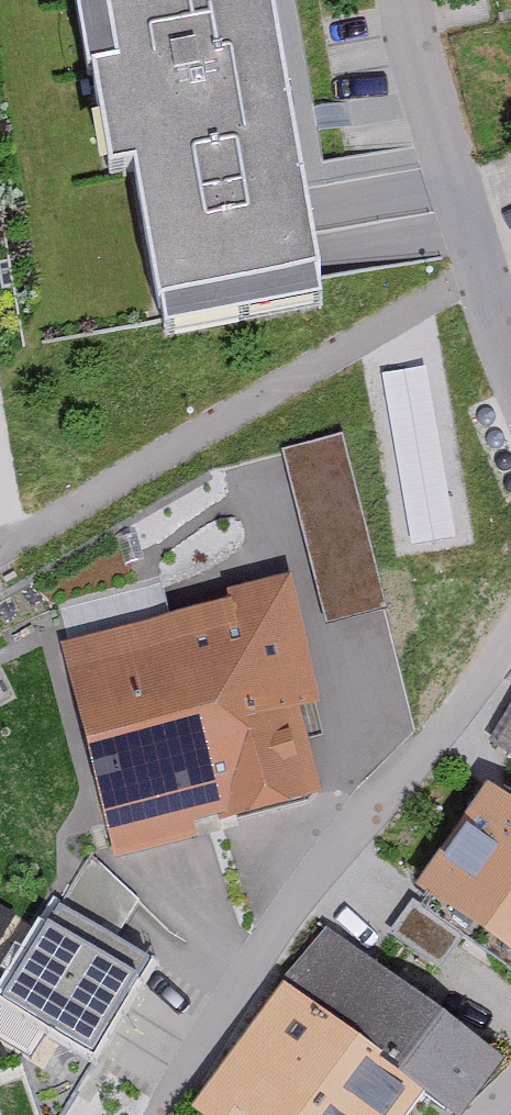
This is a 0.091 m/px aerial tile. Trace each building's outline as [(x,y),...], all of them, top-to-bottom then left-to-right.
[(157,324),(318,297),(268,0),(102,0),(157,324)] [(382,365),(414,538),(467,528),(436,355),(382,365)] [(373,565),(320,578),(331,625),(385,612),(373,565)] [(324,716),(290,582),(227,598),(229,606),(63,648),(116,856),(326,803),(305,720),(324,716)] [(493,796),(425,905),(510,958),(510,808),(493,796)] [(157,964),(63,911),(9,1008),(103,1061),(157,964)] [(326,941),(209,1114),(413,1114),(425,1097),(452,1114),(484,1114),(510,1075),(510,1064),(326,941)]
